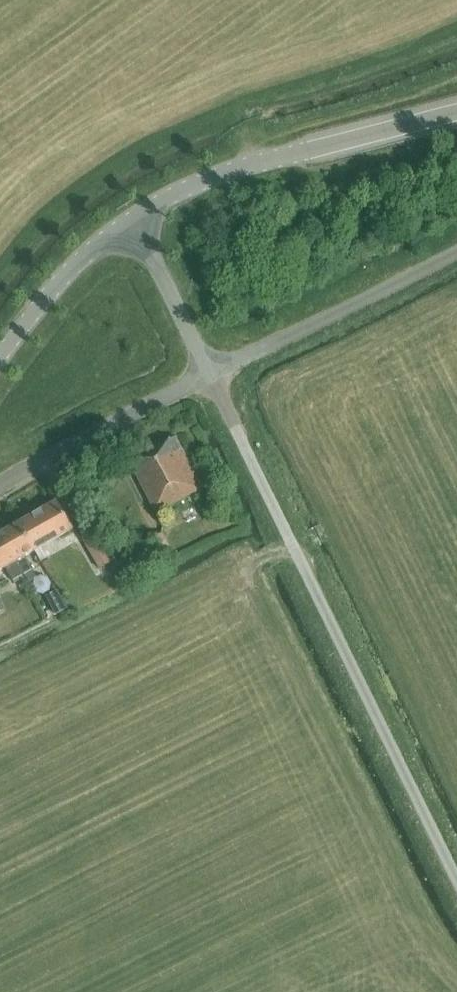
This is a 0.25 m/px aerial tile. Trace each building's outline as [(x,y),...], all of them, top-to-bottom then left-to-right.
[(156,512),(203,488),(175,436),(141,454),(144,459),(131,466),(156,512)] [(18,523),(34,551),(72,529),(57,501),(18,523)] [(34,551),(18,523),(0,534),(0,536),(23,575),(23,574),(32,569),(25,556),(34,551)] [(99,569),(112,562),(95,530),(81,538),(99,569)] [(23,575),(0,536),(0,570),(5,567),(13,581),(23,575)] [(37,578),(32,569),(23,574),(23,575),(27,583),(37,578)] [(57,592),(46,598),(55,616),(66,610),(57,592)]
